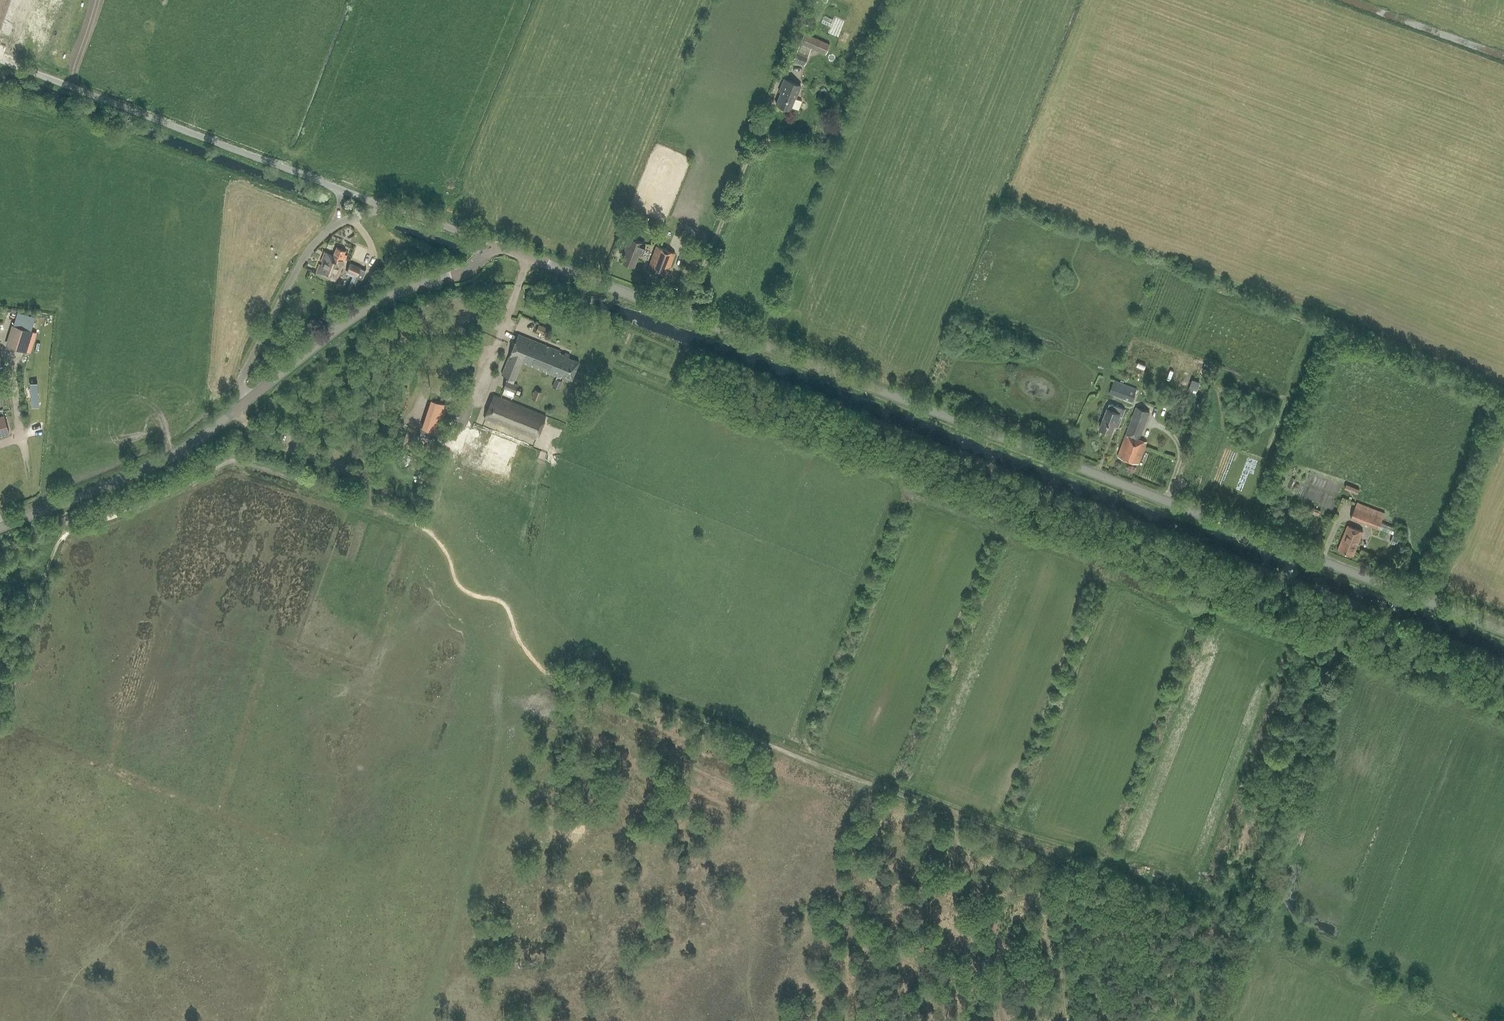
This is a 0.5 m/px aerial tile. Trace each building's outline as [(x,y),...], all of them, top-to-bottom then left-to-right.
[(60,0),(7,0),(5,4),(0,2),(0,20),(20,26),(15,38),(42,47),(60,0)] [(832,25),(835,18),(826,15),(824,21),(832,25)] [(830,44),(805,33),(793,60),(804,66),(811,48),(825,54),(830,44)] [(776,103),(790,109),(792,107),(798,109),(802,101),(796,99),(802,86),(785,78),(779,92),(781,93),(776,103)] [(640,256),(641,253),(645,243),(629,238),(624,253),(626,253),(623,262),(634,266),(639,255),(640,256)] [(667,274),(675,253),(656,246),(648,267),(667,274)] [(347,255),(344,254),(346,251),(336,247),(333,255),(325,251),(315,273),(336,282),(347,255)] [(696,265),(700,255),(690,251),(686,261),(696,265)] [(353,287),(357,283),(360,280),(363,276),(366,271),(360,269),(360,268),(350,264),(347,271),(356,275),(351,286),(353,287)] [(16,317),(13,325),(31,331),(34,322),(35,318),(17,312),(16,317)] [(25,351),(31,331),(13,325),(7,345),(25,351)] [(579,362),(568,358),(570,355),(518,334),(502,375),(508,377),(507,380),(503,388),(508,390),(512,391),(515,393),(518,384),(514,382),(522,362),(555,375),(551,386),(558,389),(561,381),(559,380),(561,375),(572,379),(579,362)] [(1133,401),(1137,389),(1114,380),(1110,393),(1133,401)] [(32,407),(39,406),(37,382),(30,383),(32,407)] [(535,390),(532,397),(539,400),(542,392),(535,390)] [(536,439),(546,416),(494,395),(484,418),(536,439)] [(445,404),(432,400),(423,428),(436,433),(445,404)] [(1118,427),(1123,414),(1125,409),(1109,403),(1099,429),(1112,434),(1115,425),(1118,427)] [(1139,463),(1147,441),(1140,439),(1150,412),(1137,407),(1118,456),(1139,463)] [(1296,479),(1292,478),(1288,488),(1292,489),(1296,479)] [(1359,489),(1347,484),(1345,488),(1357,494),(1359,489)] [(1379,529),(1383,516),(1356,506),(1351,518),(1379,529)] [(1321,511),(1312,508),(1310,513),(1319,516),(1321,511)] [(1382,529),(1397,532),(1399,522),(1384,519),(1382,529)] [(1354,555),(1363,532),(1348,525),(1339,549),(1354,555)] [(1395,534),(1393,541),(1400,543),(1402,536),(1395,534)]
